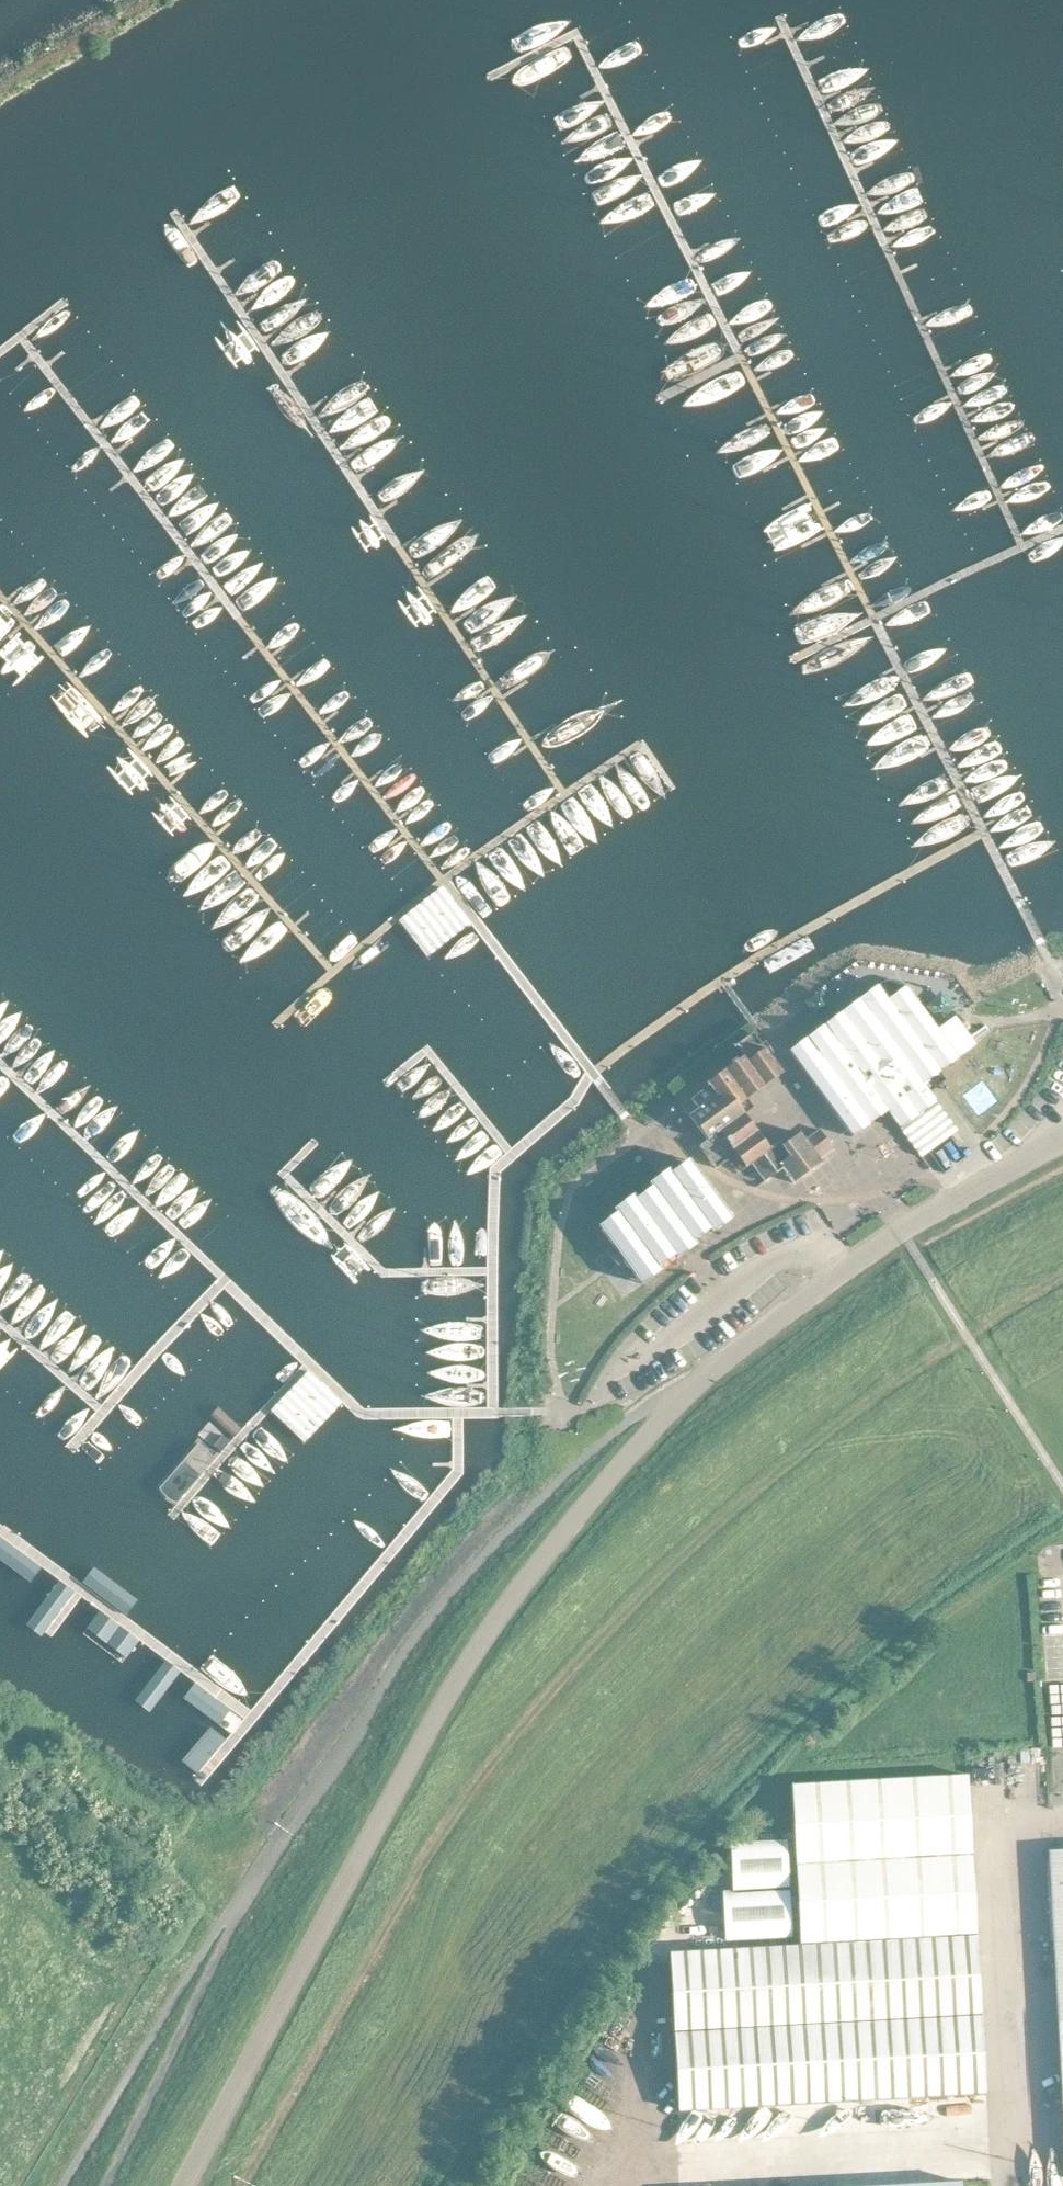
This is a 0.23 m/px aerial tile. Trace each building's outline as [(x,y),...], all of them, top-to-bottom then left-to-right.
[(407,931),(437,967),(479,933),(451,898),(407,931)] [(876,973),(837,1002),(797,1031),(791,1039),(793,1056),(861,1147),(896,1121),(909,1138),(930,1167),(966,1140),(932,1094),(985,1055),(970,1035),(952,1047),(914,997),(901,977),(893,971),(876,973)] [(698,1125),(716,1150),(708,1156),(725,1178),(737,1169),(748,1183),(761,1174),(774,1191),(791,1178),(802,1193),(830,1172),(828,1169),(842,1158),(828,1139),(814,1150),(809,1143),(791,1156),(788,1153),(779,1160),(752,1124),(762,1117),(756,1108),(791,1082),(774,1058),(777,1056),(774,1051),(769,1054),(765,1054),(761,1056),(757,1059),(754,1062),(752,1066),(716,1093),(718,1096),(701,1109),(707,1118),(698,1125)] [(737,1224),(702,1175),(701,1173),(699,1174),(699,1175),(683,1187),(680,1183),(661,1197),(664,1201),(648,1213),(645,1208),(626,1223),(628,1226),(611,1239),(629,1265),(633,1270),(648,1290),(683,1264),(685,1268),(705,1254),(702,1250),(737,1224)] [(280,1420),(313,1452),(350,1413),(318,1382),(280,1420)] [(801,1795),(810,1955),(680,1962),(689,2123),(994,2106),(977,1813),(976,1786),(801,1795)]
